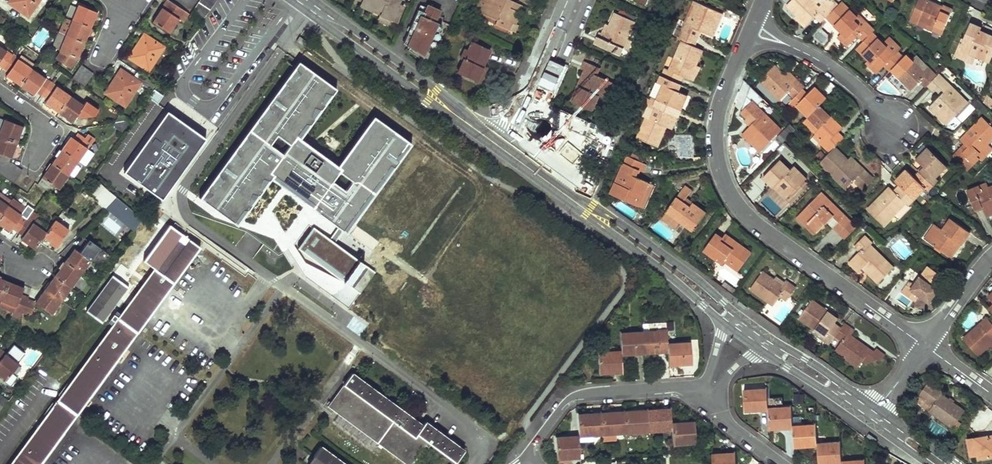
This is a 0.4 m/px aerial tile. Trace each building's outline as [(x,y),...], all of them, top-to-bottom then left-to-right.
[(8,1),(26,15),(37,0),(9,0),(8,1)] [(198,3),(208,10),(212,4),(206,0),(200,0),(198,3)] [(399,2),(395,0),(363,0),(362,3),(372,7),(383,12),(381,16),(380,17),(391,22),(399,2)] [(505,32),(508,24),(512,26),(516,15),(512,13),(505,10),(508,3),(501,0),(475,0),(473,5),(480,9),(478,14),(494,22),(493,26),(505,32)] [(787,5),(808,26),(818,15),(824,21),(827,18),(832,13),(818,0),(816,0),(813,3),(810,0),(792,0),(787,5)] [(910,20),(944,34),(954,8),(944,4),(943,6),(929,0),(918,0),(910,20)] [(187,13),(168,1),(163,9),(160,7),(151,22),(168,33),(178,19),(182,21),(187,13)] [(196,5),(194,9),(204,16),(208,10),(198,3),(196,5)] [(372,7),(362,3),(360,7),(370,12),(372,7)] [(514,6),(508,3),(505,10),(512,13),(514,6)] [(725,15),(696,3),(680,40),(684,42),(695,47),(702,32),(715,38),(725,15)] [(77,5),(70,20),(89,29),(96,13),(77,5)] [(470,11),(478,14),(480,9),(473,5),(470,11)] [(855,21),(839,5),(832,13),(827,18),(842,33),(838,37),(849,47),(860,36),(865,41),(873,34),(857,19),(855,21)] [(383,12),(372,7),(370,12),(381,16),(383,12)] [(439,12),(427,7),(425,10),(423,15),(417,12),(403,42),(408,44),(406,49),(425,63),(440,27),(433,24),(439,12)] [(417,12),(423,15),(425,10),(419,7),(417,12)] [(192,12),(190,14),(200,21),(204,16),(194,9),(192,12)] [(611,45),(623,49),(633,22),(614,15),(604,36),(599,34),(594,45),(608,51),(611,45)] [(391,22),(380,17),(379,21),(389,25),(391,22)] [(70,20),(64,36),(83,44),(89,29),(70,20)] [(991,57),(991,35),(980,30),(981,28),(969,23),(963,38),(961,37),(953,55),(972,63),(975,56),(990,62),(991,57)] [(518,29),(512,26),(509,33),(515,36),(518,29)] [(39,27),(30,45),(41,50),(49,33),(39,27)] [(865,41),(856,51),(869,63),(867,65),(877,75),(886,66),(892,71),(894,69),(905,58),(901,54),(899,55),(875,31),(873,34),(865,41)] [(57,34),(51,46),(58,49),(58,51),(55,57),(70,67),(76,59),(83,44),(64,36),(63,37),(57,34)] [(299,37),(296,42),(305,48),(309,43),(299,37)] [(134,47),(128,57),(147,70),(162,47),(148,38),(145,43),(141,40),(136,48),(134,47)] [(631,41),(627,39),(623,49),(628,51),(631,41)] [(667,68),(664,77),(678,83),(684,86),(687,79),(696,83),(703,68),(699,66),(706,51),(695,47),(684,42),(671,70),(667,68)] [(623,49),(611,45),(608,51),(619,56),(623,49)] [(464,63),(459,76),(476,84),(483,69),(489,53),(472,46),(468,54),(464,63)] [(1,68),(11,54),(0,47),(0,67),(1,68)] [(11,54),(1,68),(7,72),(4,76),(18,85),(30,68),(11,54)] [(905,58),(894,69),(914,89),(922,81),(928,87),(929,86),(938,77),(928,68),(924,72),(908,56),(905,58)] [(336,165),(299,138),(335,88),(298,61),(297,60),(198,197),(236,225),(270,178),(346,232),(411,142),(373,115),(336,165)] [(976,60),(972,67),(982,72),(986,65),(976,60)] [(570,102),(592,111),(599,97),(602,98),(609,82),(594,75),(596,69),(583,64),(580,71),(583,73),(570,102)] [(80,66),(71,78),(77,82),(86,70),(80,66)] [(776,66),(762,81),(783,102),(791,94),(796,99),(804,90),(807,87),(789,70),(785,75),(776,66)] [(30,68),(18,85),(32,95),(35,91),(40,95),(50,81),(30,68)] [(476,84),(480,85),(486,70),(483,69),(476,84)] [(86,70),(77,82),(83,86),(92,74),(86,70)] [(111,82),(104,92),(124,105),(139,83),(150,91),(155,84),(139,74),(135,81),(124,74),(122,78),(118,75),(113,84),(111,82)] [(969,103),(940,74),(938,77),(929,86),(935,92),(940,87),(945,93),(930,108),(947,125),(969,103)] [(654,99),(684,111),(690,96),(676,90),(678,83),(664,77),(661,76),(657,83),(661,84),(654,99)] [(50,81),(40,95),(46,99),(43,102),(57,112),(69,95),(50,81)] [(614,84),(609,82),(602,98),(607,100),(614,84)] [(820,107),(828,99),(816,88),(809,95),(804,90),(796,99),(791,104),(797,109),(799,106),(810,117),(820,107)] [(158,103),(162,97),(153,90),(148,97),(158,103)] [(69,95),(57,112),(71,122),(74,118),(79,121),(83,115),(88,108),(85,106),(69,95)] [(675,132),(684,111),(654,99),(650,109),(647,108),(643,117),(645,118),(636,139),(660,150),(669,129),(675,132)] [(784,130),(754,102),(744,114),(755,124),(745,135),(763,153),(784,130)] [(95,109),(87,103),(85,106),(88,108),(83,115),(89,119),(95,109)] [(962,122),(975,109),(970,105),(958,117),(962,122)] [(844,129),(820,107),(810,117),(806,122),(820,135),(817,137),(833,152),(835,150),(845,140),(839,134),(844,129)] [(161,200),(206,139),(167,111),(123,172),(161,200)] [(118,115),(113,126),(122,130),(128,119),(118,115)] [(549,150),(580,164),(592,134),(554,117),(550,127),(557,130),(549,150)] [(984,117),(963,139),(966,143),(953,156),(968,171),(991,147),(988,145),(991,141),(991,125),(984,117)] [(0,126),(0,136),(16,142),(21,126),(2,119),(0,126)] [(69,137),(60,150),(77,162),(78,160),(85,149),(90,142),(77,134),(73,140),(69,137)] [(8,162),(16,142),(0,136),(0,164),(8,162)] [(949,166),(931,148),(920,159),(927,166),(922,172),(935,185),(941,179),(939,177),(949,166)] [(91,154),(85,149),(78,160),(84,165),(91,154)] [(60,150),(50,164),(68,175),(77,162),(60,150)] [(833,152),(823,163),(849,189),(857,181),(863,186),(871,177),(853,160),(849,163),(835,150),(833,152)] [(646,165),(630,158),(613,195),(646,210),(657,186),(639,179),(646,165)] [(783,160),(767,178),(790,200),(810,178),(797,166),(794,170),(783,160)] [(0,164),(0,173),(6,178),(14,166),(8,162),(0,164)] [(50,164),(37,184),(48,191),(52,185),(58,189),(68,175),(50,164)] [(14,166),(6,178),(12,182),(20,170),(14,166)] [(909,170),(898,182),(901,185),(916,200),(927,189),(929,191),(935,185),(922,172),(917,177),(909,170)] [(988,190),(986,184),(968,191),(977,211),(984,207),(988,217),(991,216),(991,188),(988,190)] [(892,188),(871,209),(886,225),(898,212),(901,215),(916,200),(901,185),(896,191),(892,188)] [(693,192),(686,188),(663,222),(678,231),(682,224),(695,233),(708,213),(688,200),(693,192)] [(105,190),(95,199),(104,209),(105,208),(114,198),(105,190)] [(859,226),(824,193),(800,218),(818,236),(831,221),(848,238),(859,226)] [(114,198),(105,208),(133,231),(142,218),(115,197),(114,198)] [(0,216),(0,224),(10,231),(13,228),(18,231),(26,219),(21,215),(26,208),(12,198),(8,204),(0,216)] [(109,217),(103,222),(113,234),(120,228),(109,217)] [(955,256),(973,230),(954,217),(946,228),(940,225),(930,239),(955,256)] [(26,219),(18,231),(23,235),(21,239),(34,249),(43,237),(46,232),(26,219)] [(46,232),(43,237),(56,246),(68,229),(55,220),(46,232)] [(11,463),(40,463),(200,247),(168,224),(143,259),(155,269),(150,275),(147,274),(132,295),(134,297),(11,463)] [(348,284),(363,263),(313,226),(297,248),(348,284)] [(741,273),(754,255),(728,236),(725,240),(720,236),(707,252),(726,266),(728,263),(741,273)] [(875,244),(867,236),(857,246),(862,251),(851,262),(861,272),(864,269),(880,284),(895,269),(872,246),(875,244)] [(74,248),(64,261),(80,273),(90,261),(103,258),(104,258),(105,257),(106,256),(106,255),(107,254),(106,253),(88,239),(79,252),(74,248)] [(64,261),(54,274),(70,286),(80,273),(64,261)] [(931,302),(948,278),(930,266),(918,284),(912,281),(900,298),(913,307),(921,295),(931,302)] [(117,270),(87,311),(102,322),(132,281),(117,270)] [(766,273),(753,291),(776,307),(783,298),(790,303),(799,290),(789,283),(788,284),(780,278),(777,281),(766,273)] [(54,274),(44,288),(60,300),(70,286),(54,274)] [(0,300),(15,306),(13,309),(21,312),(27,299),(19,296),(23,287),(7,281),(0,300)] [(44,288),(35,302),(51,313),(60,300),(44,288)] [(27,299),(21,312),(30,316),(35,302),(27,299)] [(841,321),(816,302),(802,320),(816,330),(813,334),(831,347),(837,338),(844,330),(837,326),(841,321)] [(990,322),(987,319),(963,339),(977,356),(989,345),(991,348),(991,320),(990,322)] [(649,329),(643,330),(644,353),(668,351),(667,342),(666,321),(648,322),(649,329)] [(837,338),(843,343),(837,352),(860,369),(864,363),(868,366),(879,363),(882,365),(887,357),(877,350),(876,353),(854,337),(857,333),(847,326),(844,330),(837,338)] [(619,331),(621,350),(621,354),(644,353),(643,330),(619,331)] [(687,341),(667,342),(668,351),(669,364),(688,363),(687,341)] [(5,380),(18,364),(0,350),(0,376),(5,380)] [(622,372),(621,354),(621,350),(599,352),(601,374),(622,372)] [(326,406),(405,463),(410,463),(424,445),(427,448),(429,444),(454,463),(463,451),(423,421),(421,424),(351,372),(326,406)] [(968,411),(931,383),(920,397),(933,407),(929,413),(953,430),(968,411)] [(767,409),(767,407),(766,388),(745,389),(746,410),(767,409)] [(768,429),(792,427),(792,424),(791,405),(767,407),(767,409),(768,429)] [(647,433),(670,432),(670,423),(669,409),(645,410),(647,433)] [(624,435),(647,433),(645,410),(622,411),(624,435)] [(615,435),(624,435),(622,411),(599,412),(601,435),(601,441),(615,440),(615,435)] [(591,436),(601,435),(599,412),(576,414),(577,435),(578,442),(592,441),(591,436)] [(693,422),(670,423),(670,432),(671,445),(695,444),(693,422)] [(793,447),(817,445),(817,441),(816,423),(792,424),(792,427),(793,447)] [(987,426),(988,433),(984,438),(975,440),(975,441),(967,443),(970,460),(978,459),(978,462),(991,459),(991,426),(987,426)] [(578,442),(577,435),(554,436),(556,459),(578,457),(578,442)] [(841,460),(840,440),(817,441),(817,445),(818,463),(819,463),(842,463),(841,460)] [(319,447),(306,463),(307,463),(343,463),(319,447)] [(735,454),(711,456),(711,463),(735,463),(735,454)]
